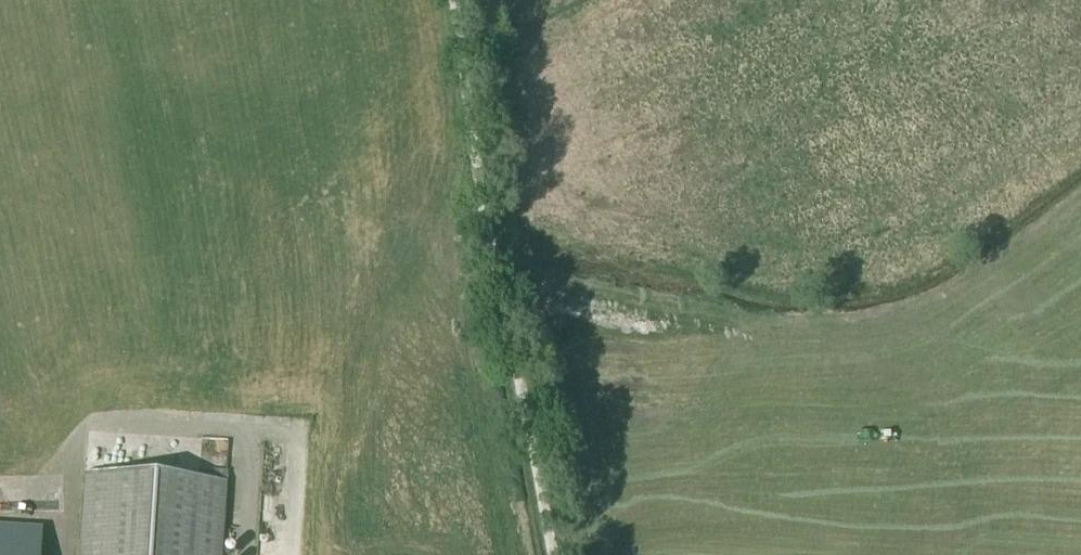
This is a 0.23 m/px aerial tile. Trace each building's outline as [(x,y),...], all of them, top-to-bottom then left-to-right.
[(225,485),(86,475),(81,554),(221,554),(225,485)] [(44,530),(0,528),(0,554),(42,554),(44,530)]
